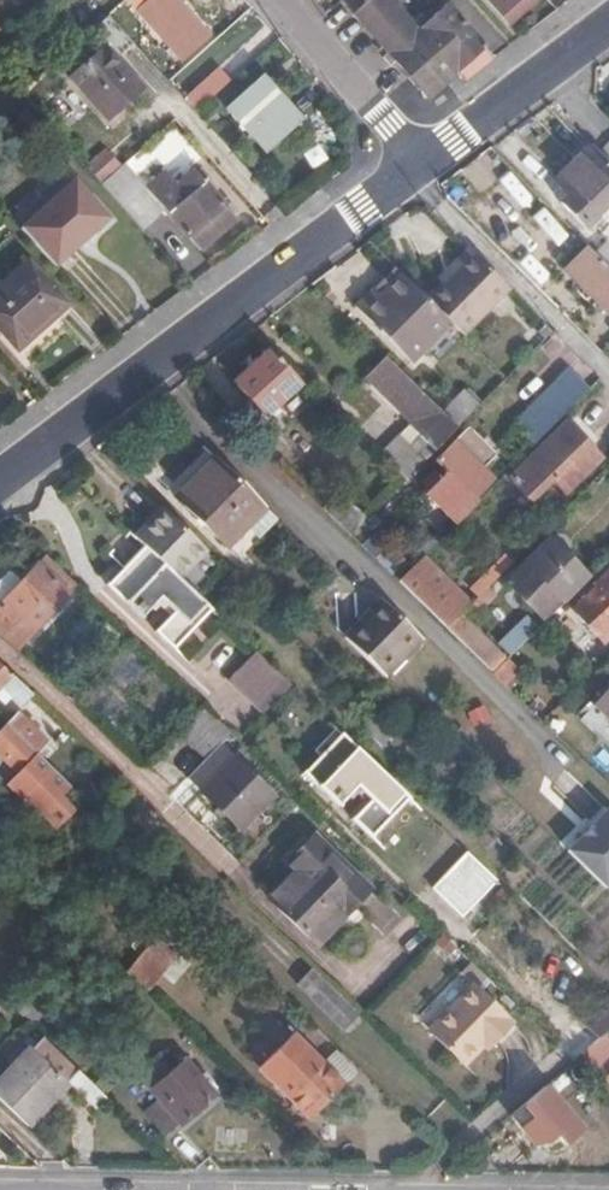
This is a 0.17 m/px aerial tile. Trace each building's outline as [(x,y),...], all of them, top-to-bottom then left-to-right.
[(179,0),(128,0),(181,58),(209,35),(179,0)] [(418,25),(412,31),(395,12),(408,0),(343,0),(427,95),(456,69),(418,25)] [(533,0),(500,0),(492,7),(508,23),(533,0)] [(463,76),(492,55),(443,3),(418,25),(456,69),(463,76)] [(110,119),(145,89),(105,46),(71,76),(110,119)] [(184,96),(196,110),(225,84),(213,71),(184,96)] [(264,149),(299,117),(261,75),(225,107),(264,149)] [(589,144),(553,180),(568,195),(561,202),(585,226),(608,203),(608,164),(589,144)] [(155,197),(124,161),(101,182),(141,227),(164,208),(199,247),(235,216),(191,165),(155,197)] [(496,179),(522,208),(533,198),(508,169),(496,179)] [(21,225),(55,264),(109,216),(75,177),(21,225)] [(544,206),(532,215),(553,245),(566,237),(544,206)] [(586,244),(563,266),(608,312),(608,267),(586,244)] [(477,255),(472,250),(444,279),(448,283),(477,255)] [(66,301),(25,255),(0,278),(0,330),(15,347),(66,301)] [(448,283),(444,279),(425,298),(448,322),(461,335),(510,287),(477,255),(448,283)] [(400,272),(391,263),(372,283),(380,290),(400,272)] [(380,290),(372,283),(353,302),(410,360),(448,322),(425,298),(400,272),(380,290)] [(544,336),(551,329),(545,322),(538,330),(544,336)] [(591,340),(601,350),(608,342),(608,323),(591,340)] [(264,412),(295,381),(265,349),(233,379),(264,412)] [(442,414),(385,356),(362,379),(407,425),(378,455),(403,481),(455,428),(442,414)] [(572,404),(588,387),(567,367),(533,402),(551,419),(569,401),(572,404)] [(463,391),(442,414),(455,428),(477,405),(463,391)] [(551,419),(533,402),(513,422),(531,440),(551,419)] [(566,489),(599,455),(564,419),(530,454),(566,489)] [(455,522),(475,501),(472,499),(492,479),(480,467),(464,452),(451,439),(433,459),(444,471),(422,492),(455,522)] [(472,444),(464,452),(480,467),(487,459),(472,444)] [(289,530),(239,481),(202,520),(251,568),(289,530)] [(204,547),(161,505),(133,534),(142,543),(176,576),(204,547)] [(549,538),(523,563),(505,582),(540,615),(557,597),(562,602),(584,580),(587,577),(572,562),(572,552),(563,553),(549,538)] [(176,576),(142,543),(104,581),(136,613),(155,595),(170,608),(151,627),(170,645),(208,607),(176,576)] [(44,551),(19,577),(7,566),(0,573),(0,608),(8,616),(0,624),(0,630),(16,645),(76,582),(44,551)] [(421,557),(396,582),(443,628),(460,611),(466,605),(467,604),(421,557)] [(598,577),(602,581),(573,611),(602,640),(608,633),(608,566),(598,577)] [(497,593),(487,583),(467,604),(466,605),(476,614),(497,593)] [(382,600),(346,637),(381,671),(417,634),(382,600)] [(460,611),(443,628),(491,674),(508,658),(460,611)] [(521,616),(494,642),(506,655),(534,629),(521,616)] [(288,684),(253,650),(230,672),(265,706),(288,684)] [(9,671),(6,674),(0,668),(0,685),(18,703),(29,692),(9,671)] [(590,703),(608,722),(608,684),(590,703)] [(227,727),(202,703),(178,729),(202,754),(227,727)] [(13,709),(2,720),(33,751),(43,740),(13,709)] [(2,720),(0,722),(0,778),(19,797),(21,794),(53,825),(70,808),(56,795),(67,784),(33,751),(2,720)] [(369,836),(406,798),(365,758),(341,735),(304,774),(335,803),(353,786),(368,801),(351,819),(369,836)] [(198,786),(236,824),(270,790),(231,752),(198,786)] [(570,850),(608,888),(608,887),(608,811),(570,850)] [(313,939),(367,885),(310,830),(284,857),(303,876),(278,904),(313,939)] [(460,916),(493,882),(467,857),(432,891),(460,916)] [(148,943),(124,970),(141,987),(167,961),(148,943)] [(459,1062),(478,1042),(487,1034),(492,1038),(509,1021),(470,983),(426,1028),(459,1062)] [(304,1000),(335,1031),(349,1016),(319,986),(304,1000)] [(600,1035),(608,1027),(608,1002),(587,1021),(600,1035)] [(305,1116),(338,1082),(287,1034),(254,1068),(305,1116)] [(487,1034),(478,1042),(483,1047),(492,1038),(487,1034)] [(53,1050),(38,1035),(29,1045),(27,1043),(0,1072),(0,1104),(21,1125),(63,1082),(62,1081),(73,1068),(53,1050)] [(581,1052),(584,1055),(608,1087),(608,1047),(600,1035),(581,1052)] [(161,1136),(212,1094),(182,1059),(147,1088),(155,1099),(141,1111),(161,1136)] [(543,1084),(507,1114),(535,1148),(553,1133),(562,1144),(580,1129),(543,1084)]
